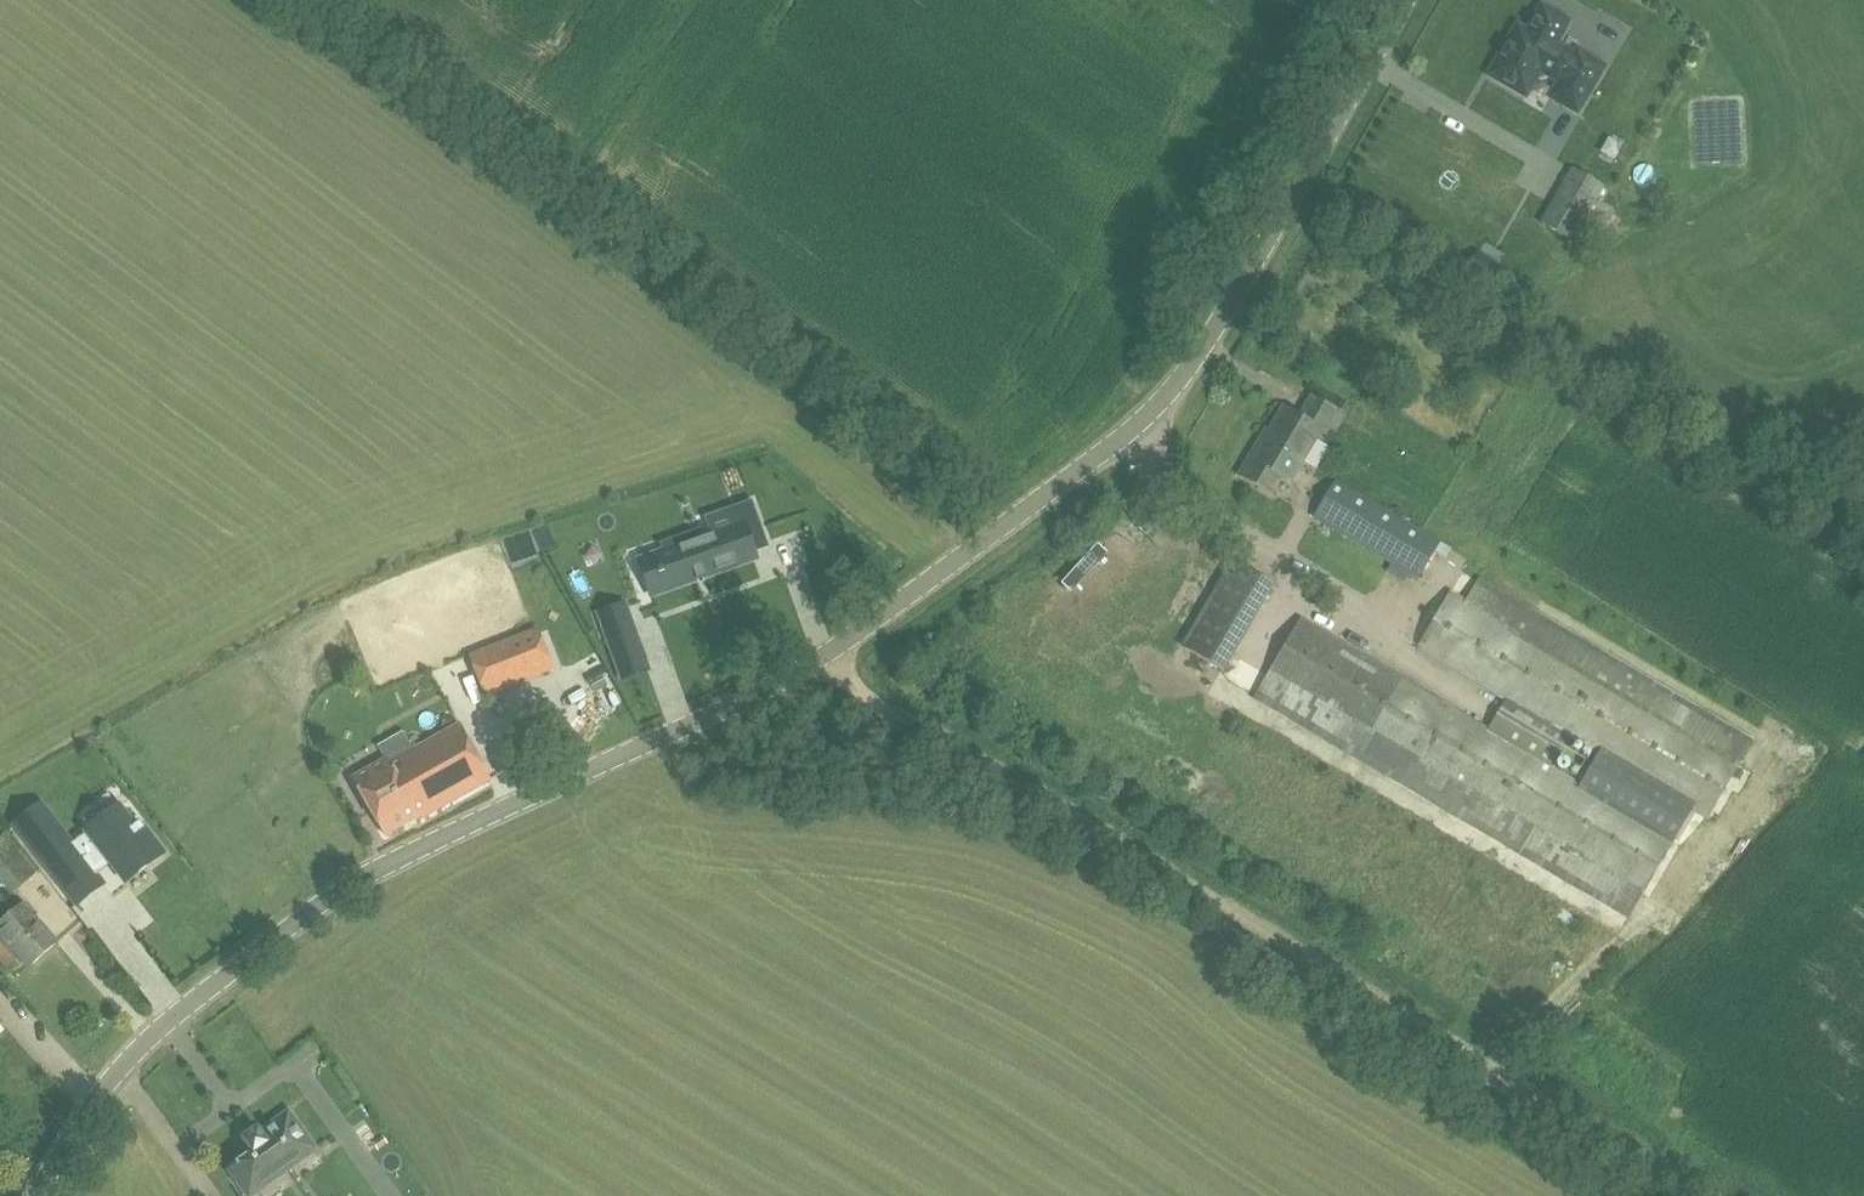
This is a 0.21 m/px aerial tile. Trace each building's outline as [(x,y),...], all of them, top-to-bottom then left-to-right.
[(1543,9),(1529,34),(1539,40),(1533,52),(1575,76),(1576,81),(1592,91),(1603,68),(1577,53),(1574,57),(1555,46),(1568,24),(1543,9)] [(1533,52),(1539,40),(1529,34),(1523,31),(1493,82),(1524,100),(1538,75),(1557,86),(1550,99),(1576,114),(1592,91),(1576,81),(1575,76),(1533,52)] [(1576,244),(1606,187),(1572,168),(1541,223),(1576,244)] [(1282,475),(1291,480),(1320,431),(1327,435),(1340,414),(1312,397),(1300,418),(1284,408),(1269,433),(1266,430),(1239,475),(1271,494),(1282,475)] [(1419,579),(1435,552),(1441,542),(1336,482),(1314,518),(1419,579)] [(1150,531),(1160,521),(1161,520),(1149,508),(1134,523),(1146,535),(1150,531)] [(656,552),(648,555),(657,586),(744,560),(740,547),(756,542),(747,514),(719,522),(722,532),(698,540),(697,535),(655,548),(656,552)] [(1234,563),(1182,649),(1224,673),(1274,587),(1234,563)] [(1477,579),(1465,600),(1738,760),(1751,739),(1616,660),(1480,580),(1477,579)] [(1452,592),(1417,648),(1505,701),(1489,729),(1552,766),(1568,738),(1597,755),(1692,810),(1707,819),(1741,762),(1738,760),(1465,600),(1452,592)] [(637,638),(625,605),(599,614),(611,647),(637,638)] [(1580,783),(1301,619),(1268,675),(1641,896),(1642,896),(1675,841),(1580,783)] [(538,627),(471,653),(486,693),(553,667),(538,627)] [(1268,675),(1254,700),(1441,809),(1628,917),(1637,902),(1640,898),(1641,896),(1268,675)] [(422,819),(490,781),(459,724),(389,763),(387,759),(353,777),(386,836),(421,816),(422,819)] [(1597,755),(1580,783),(1675,841),(1676,839),(1675,838),(1692,810),(1597,755)] [(107,889),(42,806),(15,827),(79,910),(107,889)] [(123,812),(90,838),(129,888),(167,859),(143,828),(138,832),(123,812)] [(37,872),(12,843),(3,852),(0,854),(0,878),(14,894),(37,872)] [(58,942),(24,903),(0,925),(0,935),(29,968),(58,942)] [(248,1195),(252,1195),(316,1150),(310,1142),(308,1137),(305,1132),(302,1128),(300,1126),(298,1124),(295,1121),(289,1113),(261,1133),(258,1128),(242,1139),(252,1154),(230,1170),(248,1195)]
